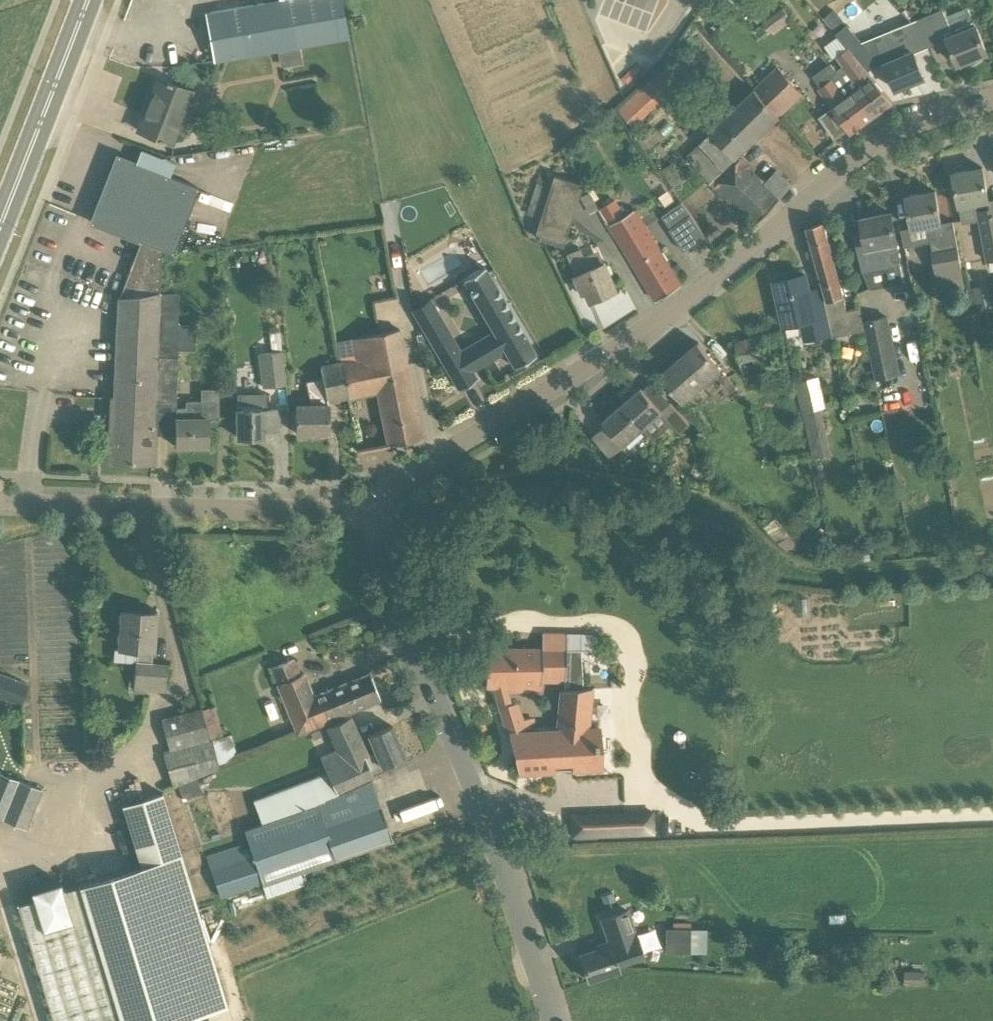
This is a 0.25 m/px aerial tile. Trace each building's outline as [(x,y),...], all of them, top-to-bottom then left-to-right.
[(349,39),(350,38),(343,0),(282,0),(206,14),(215,62),(287,49),(301,47),(349,39)] [(727,0),(723,3),(729,8),(732,5),(727,0)] [(758,5),(749,12),(758,24),(767,17),(758,5)] [(921,19),(930,42),(947,35),(959,65),(989,53),(970,7),(949,16),(946,8),(921,19)] [(762,25),(769,33),(789,17),(783,9),(762,25)] [(836,33),(846,25),(834,10),(824,18),(836,33)] [(921,19),(905,25),(890,31),(891,32),(876,38),(886,63),(897,90),(926,78),(913,49),(930,42),(921,19)] [(835,34),(837,36),(848,49),(849,49),(867,70),(876,66),(863,42),(862,43),(847,24),(846,25),(836,33),(835,34)] [(287,49),(290,65),(303,63),(301,47),(287,49)] [(848,49),(836,58),(843,68),(839,71),(854,93),(873,117),(894,102),(848,49)] [(803,94),(778,68),(756,90),(781,116),(803,94)] [(677,87),(661,69),(618,110),(634,128),(677,87)] [(839,71),(830,77),(832,80),(820,89),(852,133),(873,117),(854,93),(839,71)] [(159,79),(145,115),(139,130),(159,138),(159,139),(164,141),(164,140),(172,143),(192,92),(172,84),(172,83),(168,81),(167,82),(159,79)] [(689,154),(712,181),(739,156),(780,116),(755,90),(689,154)] [(716,186),(754,222),(757,225),(793,186),(777,171),(767,181),(739,156),(712,181),(716,186)] [(142,241),(163,250),(174,254),(199,188),(118,157),(92,222),(142,241)] [(992,205),(984,168),(954,174),(961,207),(977,203),(989,261),(992,260),(992,204),(992,205)] [(537,237),(566,247),(586,185),(557,176),(537,237)] [(538,183),(528,214),(536,217),(546,186),(538,183)] [(955,227),(944,228),(937,192),(907,197),(912,229),(904,231),(907,248),(932,244),(940,290),(965,285),(955,227)] [(601,209),(611,226),(626,216),(616,200),(601,209)] [(663,216),(671,229),(670,230),(685,252),(707,237),(683,202),(663,216)] [(611,226),(658,301),(683,285),(635,210),(626,216),(611,226)] [(905,284),(901,265),(897,243),(898,243),(892,214),(862,219),(865,235),(855,237),(863,272),(871,290),(905,284)] [(849,311),(846,297),(825,223),(807,229),(820,272),(823,287),(826,301),(834,334),(834,337),(865,330),(863,320),(861,309),(849,311)] [(163,250),(142,241),(120,298),(118,299),(114,393),(156,395),(159,325),(161,294),(163,250)] [(593,302),(618,291),(606,263),(591,270),(582,249),(569,255),(578,276),(577,276),(585,293),(588,292),(593,302)] [(412,309),(424,329),(459,390),(477,379),(472,371),(506,351),(515,367),(536,355),(485,267),(464,279),(494,331),(458,352),(439,320),(442,319),(430,299),(412,309)] [(826,301),(823,287),(811,290),(808,274),(776,282),(785,326),(801,322),(805,341),(834,334),(826,301)] [(989,312),(984,287),(968,290),(973,315),(989,312)] [(186,408),(177,408),(176,408),(177,351),(194,352),(196,328),(173,326),(175,295),(161,294),(159,325),(156,395),(156,402),(155,414),(177,415),(177,446),(209,446),(208,420),(220,419),(219,389),(202,389),(202,402),(186,402),(186,408)] [(865,330),(876,379),(900,373),(887,315),(863,320),(865,330)] [(357,360),(342,363),(348,396),(379,390),(389,445),(422,439),(401,330),(359,338),(353,339),(357,360)] [(735,342),(745,378),(773,371),(763,335),(735,342)] [(722,368),(700,343),(661,377),(683,402),(703,384),(719,403),(737,387),(721,369),(722,368)] [(286,385),(282,351),(258,353),(262,388),(286,385)] [(348,396),(342,363),(321,367),(323,378),(306,382),(311,405),(297,405),(297,434),(329,433),(328,401),(348,396)] [(644,429),(663,412),(664,412),(663,410),(643,388),(623,405),(644,429)] [(154,435),(155,414),(156,402),(156,395),(114,393),(111,461),(153,463),(154,435)] [(253,399),(238,399),(238,438),(264,438),(264,430),(279,430),(279,410),(253,410),(253,399)] [(664,412),(663,412),(681,433),(690,425),(671,403),(663,410),(664,412)] [(644,429),(623,405),(604,421),(607,425),(595,436),(613,456),(644,429)] [(821,405),(801,409),(809,442),(841,435),(837,415),(824,417),(821,405)] [(792,534),(779,542),(789,551),(799,545),(792,534)] [(136,688),(147,689),(165,690),(167,666),(152,665),(153,652),(156,613),(124,610),(121,649),(139,651),(138,664),(137,664),(136,688)] [(543,649),(487,650),(488,687),(495,687),(496,687),(541,686),(541,682),(565,682),(567,649),(594,650),(594,633),(544,632),(543,649)] [(305,675),(301,677),(294,661),(272,670),(300,735),(382,700),(371,674),(315,697),(305,675)] [(29,686),(11,679),(4,697),(21,704),(29,686)] [(501,705),(500,706),(508,736),(509,736),(518,772),(519,772),(596,767),(596,766),(595,748),(597,748),(597,741),(594,741),(594,731),(594,729),(588,729),(592,688),(562,690),(558,731),(534,732),(532,718),(521,720),(516,703),(513,703),(512,704),(501,705)] [(173,788),(177,786),(220,770),(218,764),(201,707),(161,719),(170,750),(162,752),(173,788)] [(215,707),(202,710),(211,739),(223,736),(215,707)] [(327,802),(373,779),(375,778),(371,770),(382,766),(383,767),(406,757),(392,726),(370,736),(376,752),(370,755),(369,751),(367,752),(352,716),(313,733),(320,747),(310,751),(314,761),(310,763),(316,776),(251,798),(257,816),(242,821),(245,830),(327,802)] [(26,827),(42,789),(19,780),(0,773),(0,817),(26,827)] [(393,840),(373,779),(327,802),(245,830),(254,855),(245,858),(241,845),(208,856),(227,911),(301,885),(297,873),(393,840)] [(122,805),(141,866),(63,890),(60,882),(31,892),(33,899),(17,904),(53,1020),(183,1020),(227,1007),(162,793),(122,805)] [(653,812),(611,814),(612,835),(654,834),(653,812)] [(600,894),(601,897),(603,904),(616,900),(614,893),(613,890),(600,894)] [(580,955),(589,980),(620,970),(618,963),(643,955),(638,940),(629,915),(604,923),(611,941),(596,946),(597,950),(580,955)] [(691,954),(691,929),(665,928),(665,953),(691,954)] [(906,969),(905,985),(926,986),(927,971),(906,969)]
